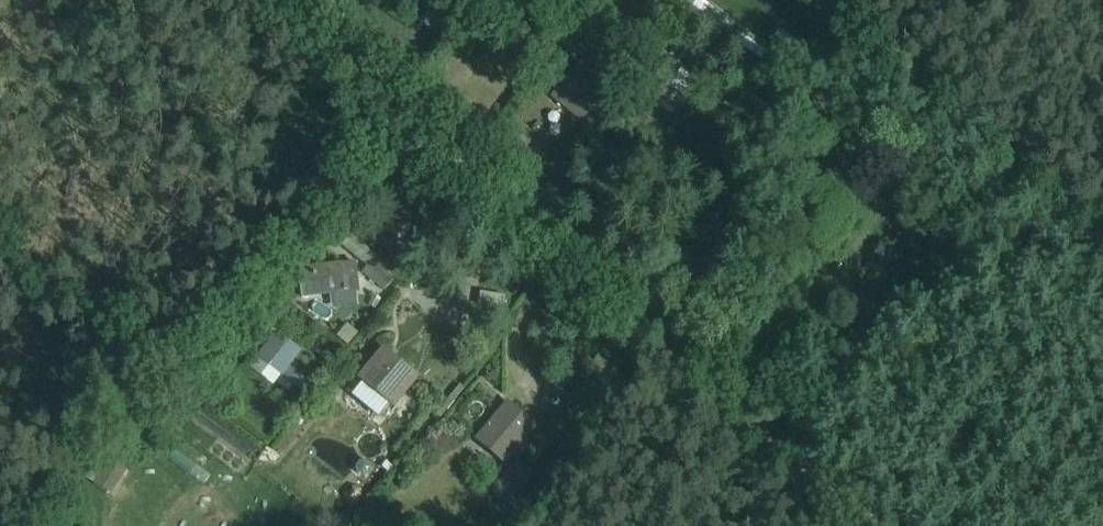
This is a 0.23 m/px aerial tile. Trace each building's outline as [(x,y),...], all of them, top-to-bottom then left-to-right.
[(742,47),(749,36),(735,26),(736,25),(700,0),(686,0),(685,3),(702,15),(701,16),(728,35),(727,36),(742,47)] [(571,43),(582,29),(576,24),(565,38),(571,43)] [(582,29),(571,43),(567,47),(582,59),(599,37),(585,26),(582,29)] [(771,39),(790,53),(796,52),(801,45),(779,28),(771,39)] [(469,60),(482,43),(472,35),(459,52),(469,60)] [(770,50),(749,36),(742,47),(762,61),(770,50)] [(659,100),(674,112),(684,99),(709,68),(694,56),(669,88),(659,100)] [(587,114),(609,87),(582,66),(561,92),(587,114)] [(808,172),(803,181),(820,191),(824,182),(808,172)] [(402,213),(374,241),(390,257),(395,251),(399,255),(419,235),(410,225),(412,223),(402,213)] [(384,292),(398,275),(375,256),(350,236),(341,247),(366,268),(361,274),(384,292)] [(355,264),(297,270),(301,301),(330,297),(331,310),(358,307),(357,294),(359,294),(355,264)] [(479,293),(478,308),(502,312),(505,296),(479,293)] [(282,376),(294,385),(298,388),(304,379),(300,376),(289,368),(302,351),(276,331),(256,358),(281,377),(282,376)] [(385,357),(352,397),(378,418),(411,378),(385,357)] [(507,405),(476,442),(503,466),(535,428),(507,405)] [(134,425),(142,413),(131,406),(123,418),(134,425)] [(123,469),(128,460),(114,451),(109,459),(99,453),(83,478),(94,484),(112,496),(127,471),(123,469)] [(516,464),(493,491),(509,503),(531,477),(516,464)]
